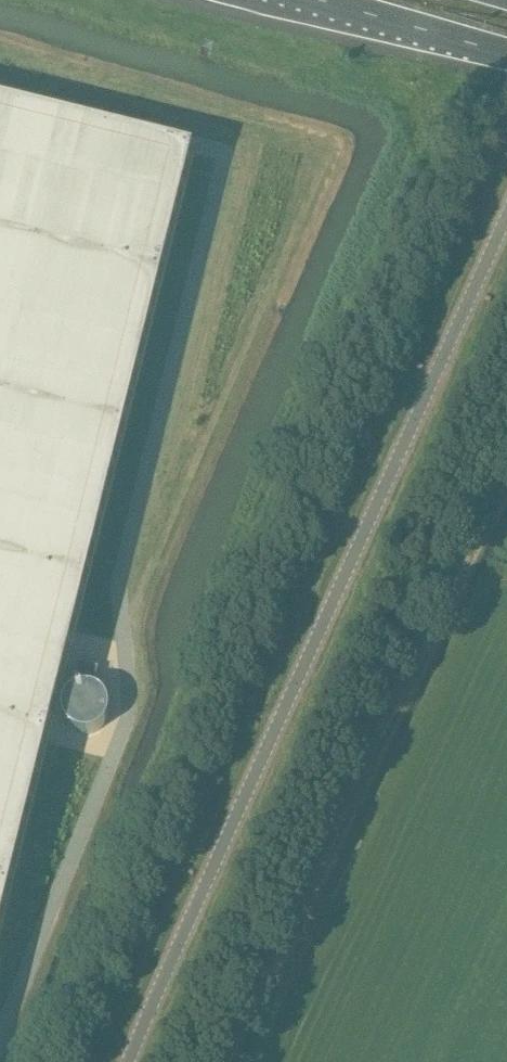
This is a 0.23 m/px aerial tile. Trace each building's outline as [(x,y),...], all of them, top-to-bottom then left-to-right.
[(71,655),(194,157),(0,109),(0,940),(71,655)]
